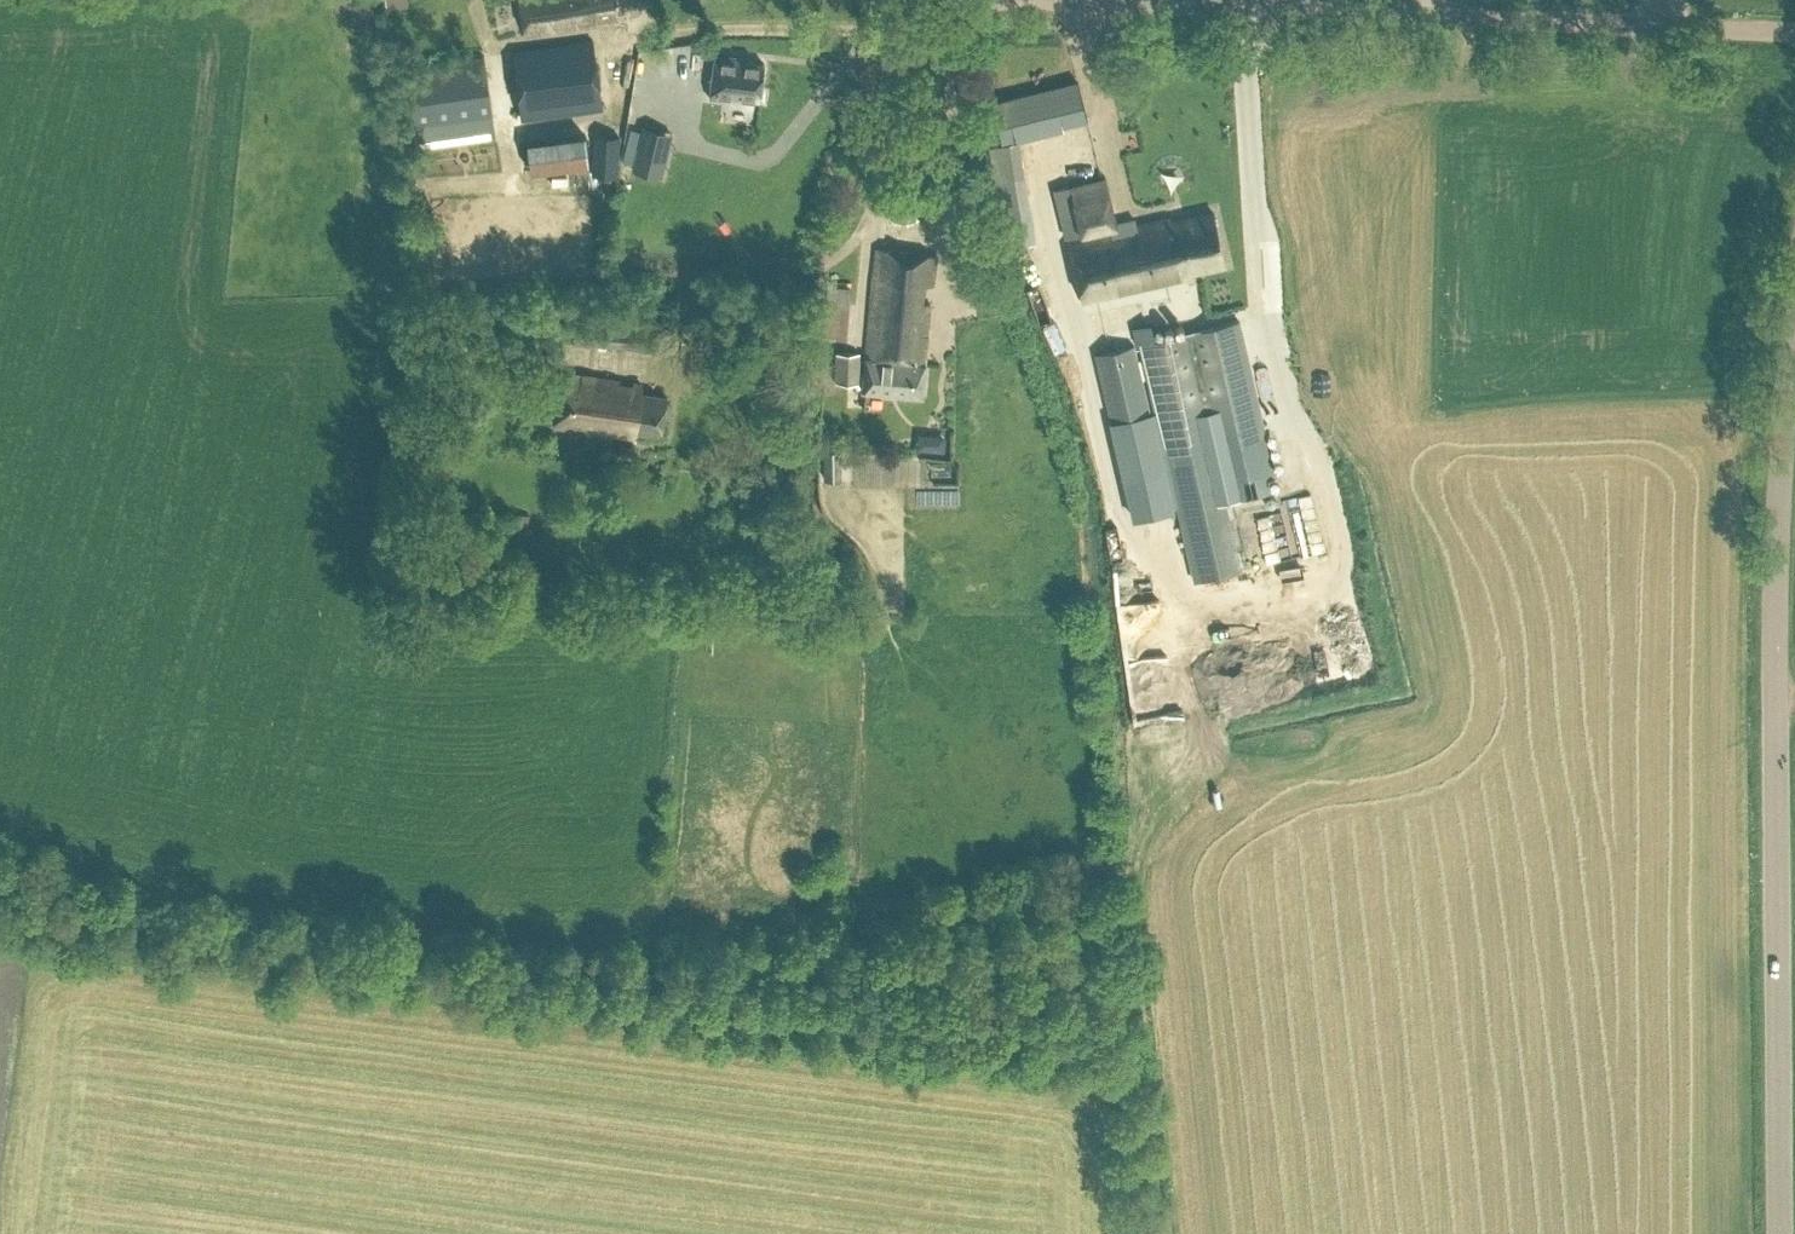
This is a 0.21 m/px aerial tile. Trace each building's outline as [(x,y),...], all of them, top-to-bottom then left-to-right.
[(596,23),(595,20),(621,16),(618,0),(521,0),(527,33),(596,23)] [(514,46),(521,119),(602,108),(593,36),(514,46)] [(712,97),(723,98),(724,93),(761,99),(767,62),(739,58),(740,54),(718,51),(712,97)] [(416,146),(493,136),(482,53),(405,63),(416,146)] [(999,137),(1085,116),(1076,79),(990,100),(999,137)] [(661,175),(673,131),(645,124),(633,167),(661,175)] [(584,131),(526,139),(530,171),(588,162),(584,131)] [(591,173),(617,174),(619,135),(593,133),(591,168),(591,173)] [(1025,172),(1044,244),(1076,235),(1057,164),(1025,172)] [(1025,175),(993,180),(1003,244),(1035,239),(1025,175)] [(1114,219),(1104,176),(1068,183),(1079,230),(1109,223),(1111,231),(1071,240),(1084,300),(1191,276),(1190,272),(1225,264),(1213,211),(1170,220),(1170,218),(1136,226),(1133,215),(1114,219)] [(937,253),(934,253),(879,247),(863,391),(923,397),(928,353),(926,353),(931,307),(921,305),(923,285),(933,286),(937,253)] [(1267,477),(1277,474),(1240,318),(1140,341),(1196,579),(1243,568),(1226,498),(1269,488),(1267,477)] [(573,339),(573,340),(653,347),(655,324),(603,320),(603,324),(575,322),(575,323),(573,339)] [(557,338),(573,339),(575,323),(559,322),(557,338)] [(1094,352),(1110,418),(1150,408),(1134,342),(1094,352)] [(859,380),(859,350),(837,350),(836,380),(859,380)] [(631,386),(616,384),(617,380),(562,371),(554,423),(632,435),(633,431),(658,435),(665,394),(638,390),(639,383),(632,381),(631,386)] [(1150,408),(1110,418),(1124,480),(1164,472),(1150,408)] [(634,444),(620,442),(618,454),(632,456),(634,444)] [(824,477),(841,476),(841,448),(823,448),(824,477)] [(881,456),(863,456),(864,477),(882,477),(881,456)] [(1275,498),(1244,501),(1247,529),(1262,528),(1266,560),(1281,559),(1275,498)] [(528,524),(529,511),(515,510),(514,522),(528,524)]
